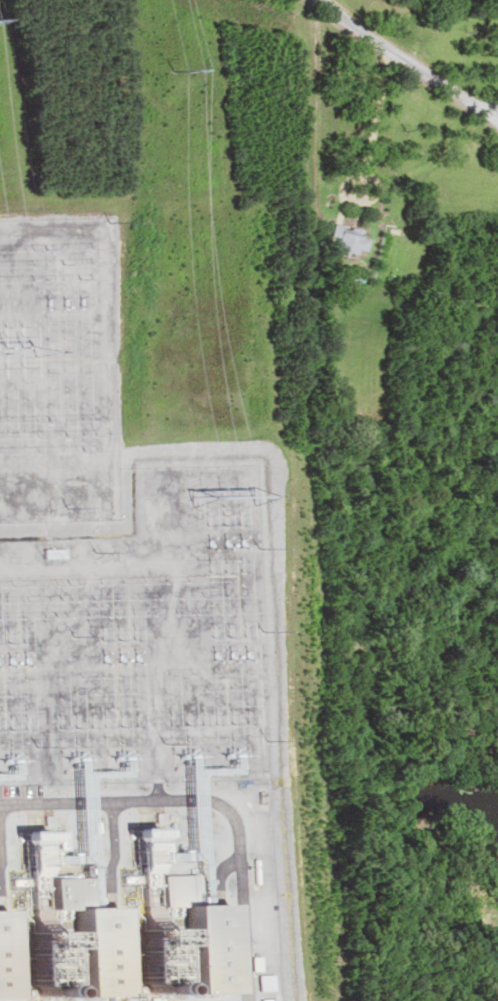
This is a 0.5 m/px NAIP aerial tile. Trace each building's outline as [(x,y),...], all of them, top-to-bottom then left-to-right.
[(360,231),(333,225),(330,237),(336,239),(332,255),(349,259),(352,250),(363,252),(366,240),(358,238),(360,231)] [(234,900),(238,989),(188,992),(183,902),(234,900)] [(125,903),(129,993),(79,995),(74,906),(125,903)] [(14,995),(0,996),(0,906),(9,906),(14,995)] [(269,974),(255,974),(255,989),(269,989),(269,974)]
